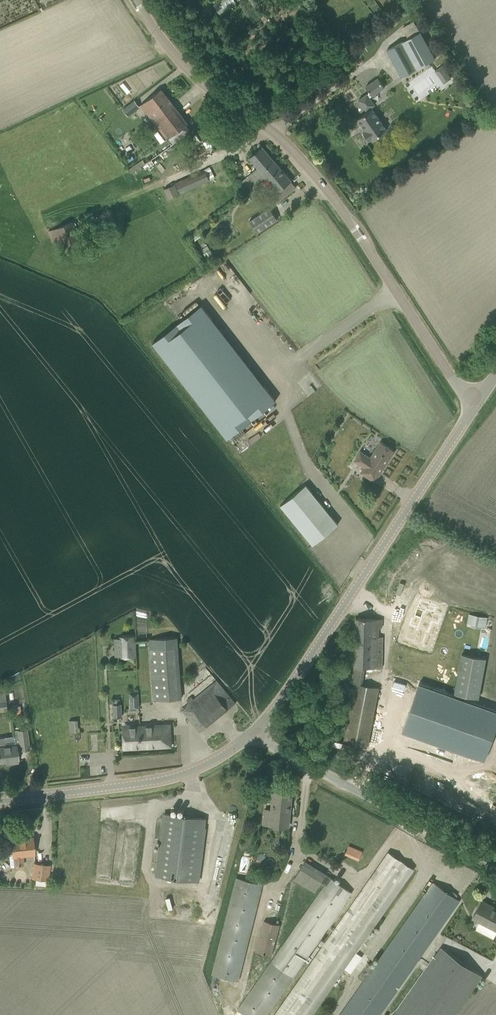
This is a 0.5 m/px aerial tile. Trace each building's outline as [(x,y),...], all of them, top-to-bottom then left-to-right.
[(387,50),(401,77),(435,59),(429,47),(432,45),(429,40),(426,41),(420,32),(387,50)] [(370,92),(367,94),(359,100),(367,111),(375,105),(369,97),(372,95),(372,96),(384,88),(378,78),(366,86),(370,92)] [(188,123),(161,89),(141,105),(147,113),(168,139),(180,129),(188,123)] [(136,101),(124,109),(129,115),(140,107),(136,101)] [(386,130),(373,109),(358,119),(365,131),(363,132),(369,141),(371,139),(372,140),(379,134),(382,135),(385,133),(386,130)] [(236,131),(233,128),(229,131),(236,141),(244,136),(239,129),(236,131)] [(208,153),(204,144),(203,142),(190,149),(195,159),(208,153)] [(258,167),(241,181),(247,188),(249,192),(256,186),(266,178),(279,167),(276,163),(262,146),(249,157),(258,167)] [(279,167),(266,178),(277,191),(268,199),(273,206),(287,194),(286,194),(282,188),(291,181),(279,167)] [(176,183),(180,193),(210,180),(205,169),(176,183)] [(164,189),(168,199),(179,194),(175,184),(164,189)] [(278,220),(270,208),(249,221),(257,233),(278,220)] [(52,240),(64,235),(59,224),(47,230),(52,240)] [(275,400),(201,305),(152,343),(227,438),(275,400)] [(388,461),(395,451),(380,441),(370,457),(365,454),(360,451),(354,461),(363,467),(360,472),(374,481),(384,466),(383,465),(385,462),(386,462),(387,462),(388,461)] [(280,505),(313,544),(338,523),(306,485),(280,505)] [(409,624),(402,646),(420,652),(424,641),(426,641),(433,620),(431,620),(434,611),(417,606),(411,625),(409,624)] [(485,627),(486,620),(487,618),(469,614),(468,617),(467,623),(472,624),(471,625),(480,627),(480,626),(485,627)] [(382,619),(355,618),(354,667),(381,667),(382,637),(377,637),(377,627),(382,628),(382,619)] [(136,656),(135,635),(119,635),(120,657),(136,656)] [(149,639),(153,701),(182,699),(177,637),(149,639)] [(454,693),(479,697),(487,659),(461,654),(454,693)] [(189,703),(195,711),(188,717),(199,731),(235,702),(216,680),(189,703)] [(369,746),(379,686),(354,682),(344,742),(369,746)] [(401,731),(484,760),(495,727),(495,711),(418,683),(401,731)] [(113,704),(114,717),(122,717),(121,704),(119,704),(119,698),(114,699),(114,704),(113,704)] [(20,706),(12,707),(13,717),(21,716),(20,706)] [(123,731),(124,748),(171,746),(170,724),(130,726),(130,730),(123,731)] [(6,761),(11,761),(12,763),(18,762),(18,760),(19,760),(18,751),(21,751),(21,750),(29,749),(26,729),(19,730),(19,729),(14,730),(14,735),(4,737),(0,738),(0,762),(6,761)] [(263,824),(288,827),(291,792),(273,790),(273,791),(269,790),(268,791),(265,792),(265,797),(266,798),(268,800),(272,800),(271,809),(265,809),(263,824)] [(197,882),(205,818),(165,813),(157,877),(197,882)] [(9,856),(10,866),(23,865),(22,855),(34,854),(33,846),(34,846),(34,844),(33,844),(32,837),(11,840),(11,846),(4,847),(5,856),(9,856)] [(345,854),(359,860),(362,852),(348,846),(345,854)] [(275,1014),(312,1014),(344,969),(351,973),(355,966),(362,956),(356,952),(408,877),(414,869),(388,852),(383,860),(275,1014)] [(238,1010),(245,1014),(266,1014),(351,892),(325,874),(305,861),(294,879),(315,891),(321,882),(326,885),(238,1010)] [(33,863),(32,878),(48,880),(49,865),(33,863)] [(212,974),(238,981),(262,884),(237,877),(212,974)] [(459,900),(455,897),(450,894),(433,882),(374,968),(368,963),(358,977),(364,982),(341,1014),(379,1014),(459,900)] [(480,922),(476,929),(493,938),(495,933),(495,910),(493,909),(494,907),(481,900),(472,918),(480,922)] [(272,956),(280,925),(264,921),(255,952),(256,952),(271,956),(272,956)] [(482,976),(441,947),(393,1014),(454,1014),(482,976)]
